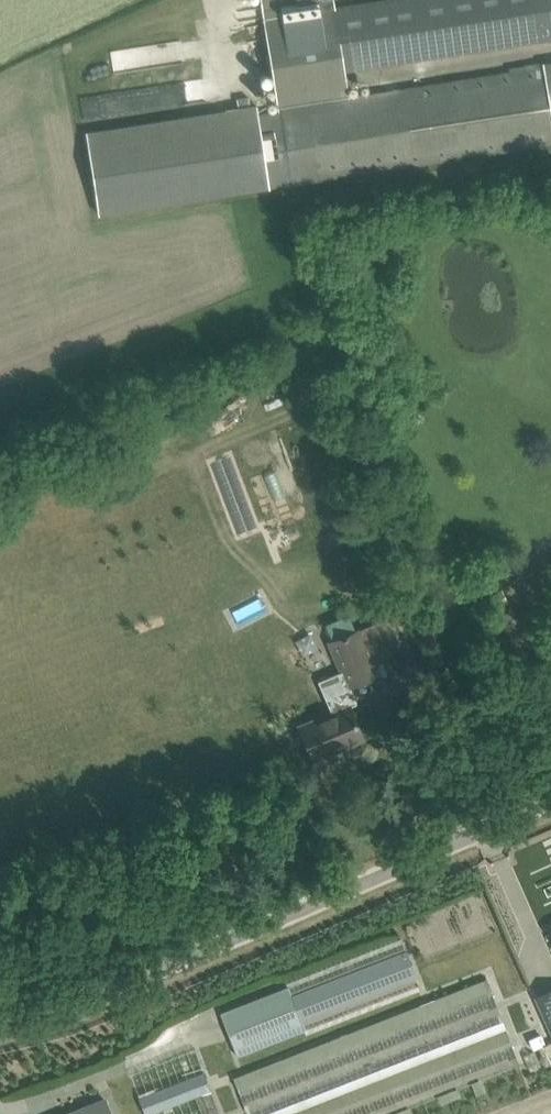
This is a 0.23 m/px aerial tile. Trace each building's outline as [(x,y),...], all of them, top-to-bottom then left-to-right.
[(277,110),(258,113),(257,104),(85,131),(99,215),(290,185),(320,179),(550,142),(550,66),(347,98),(343,72),(549,39),(550,39),(550,0),(394,0),(333,10),(332,0),(262,0),(263,8),(277,108),(277,110)] [(332,713),(300,727),(309,746),(308,746),(310,751),(311,751),(314,758),(331,751),(344,746),(363,738),(349,706),(357,703),(349,686),(379,673),(373,660),(397,650),(383,619),(329,642),(342,671),(318,681),(332,713)] [(302,1020),(416,976),(406,951),(292,995),(288,985),(288,986),(220,1012),(237,1056),(305,1030),(305,1029),(302,1020)] [(495,999),(487,979),(233,1077),(241,1098),(248,1113),(380,1113),(519,1060),(495,999)] [(550,1034),(550,990),(535,997),(550,1034)] [(523,1056),(530,1071),(541,1067),(535,1051),(523,1056)] [(211,1089),(205,1072),(140,1098),(146,1113),(148,1113),(211,1089)] [(106,1099),(69,1113),(112,1113),(106,1099)]
